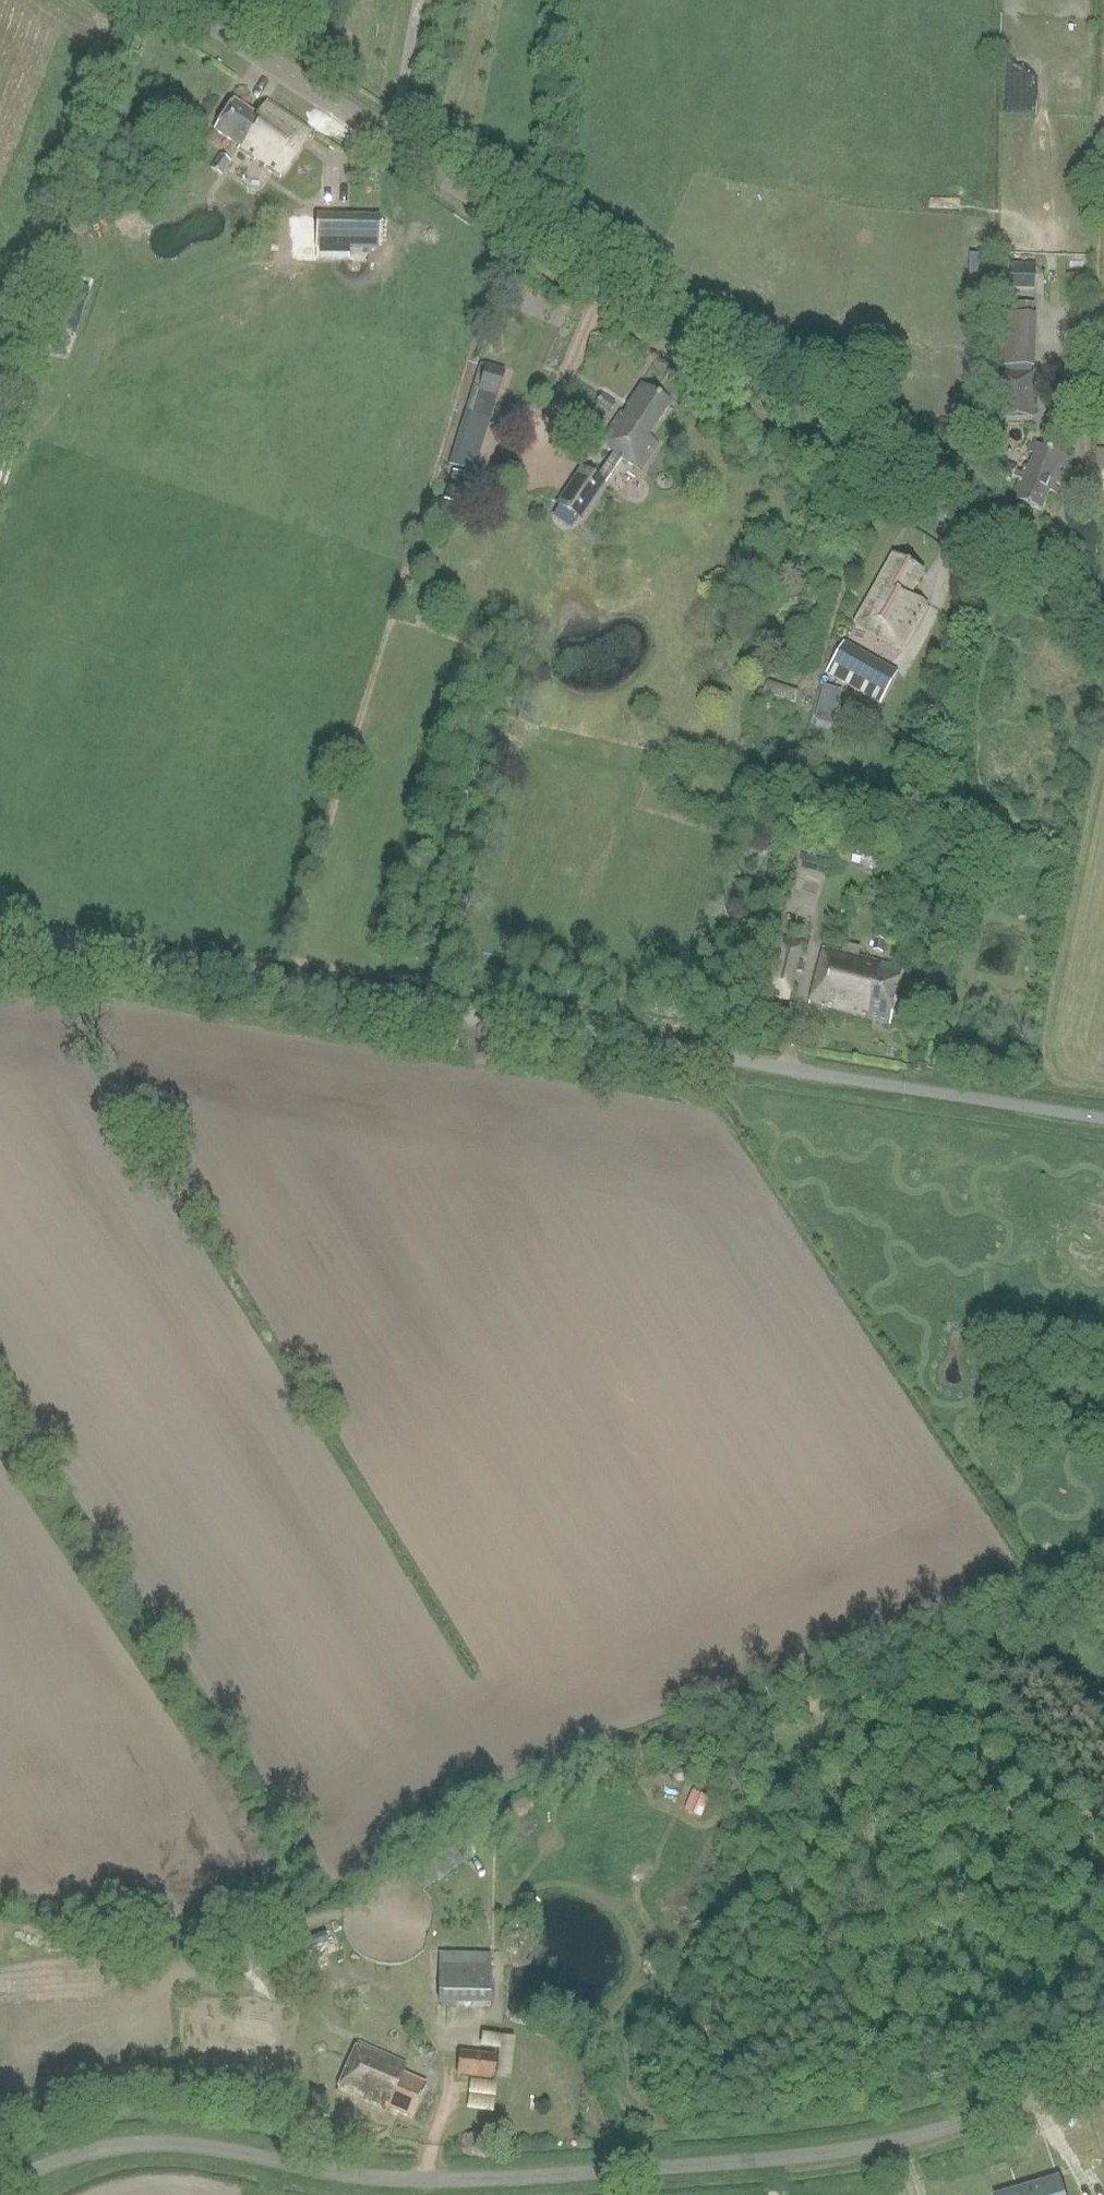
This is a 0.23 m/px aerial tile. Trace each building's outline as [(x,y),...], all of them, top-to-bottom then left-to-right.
[(237,153),(280,182),(312,134),(267,104),(257,120),(234,104),(214,133),(239,150),(237,153)] [(221,175),(231,162),(220,154),(211,168),(221,175)] [(351,246),(379,247),(379,223),(316,222),(315,251),(351,252),(351,246)] [(1011,264),(1011,288),(1034,289),(1034,273),(1023,273),(1023,264),(1011,264)] [(1010,303),(1009,314),(1034,315),(1035,304),(1010,303)] [(480,363),(465,414),(490,421),(505,371),(480,363)] [(1004,419),(1035,419),(1035,373),(1003,373),(1004,419)] [(649,437),(671,404),(641,384),(622,412),(621,411),(600,443),(614,453),(597,478),(581,467),(557,504),(581,520),(605,483),(604,483),(622,457),(641,471),(659,444),(649,437)] [(595,404),(609,413),(616,403),(602,394),(595,404)] [(1034,443),(1022,473),(1016,470),(1017,468),(1003,462),(999,474),(1012,479),(1013,476),(1019,479),(1011,499),(1041,511),(1054,478),(1063,481),(1072,459),(1034,443)] [(453,471),(444,500),(463,506),(472,477),(453,471)] [(902,650),(927,604),(913,596),(924,575),(892,557),(854,624),(902,650)] [(845,643),(827,674),(881,704),(899,673),(845,643)] [(824,687),(819,704),(829,707),(833,689),(824,687)] [(761,993),(790,1000),(805,941),(775,934),(761,993)] [(876,938),(874,949),(884,951),(887,941),(876,938)] [(824,950),(812,1007),(890,1024),(902,967),(824,950)] [(686,1808),(700,1814),(707,1796),(693,1791),(686,1808)] [(294,1976),(309,1970),(302,1951),(327,1941),(324,1932),(283,1948),(294,1976)] [(492,1954),(439,1953),(438,2003),(491,2004),(492,1954)] [(412,2121),(427,2088),(403,2078),(407,2069),(356,2046),(336,2094),(387,2116),(389,2111),(412,2121)] [(457,2075),(493,2079),(496,2055),(460,2051),(457,2075)] [(1020,2194),(1064,2194),(1061,2183),(1020,2194)]
